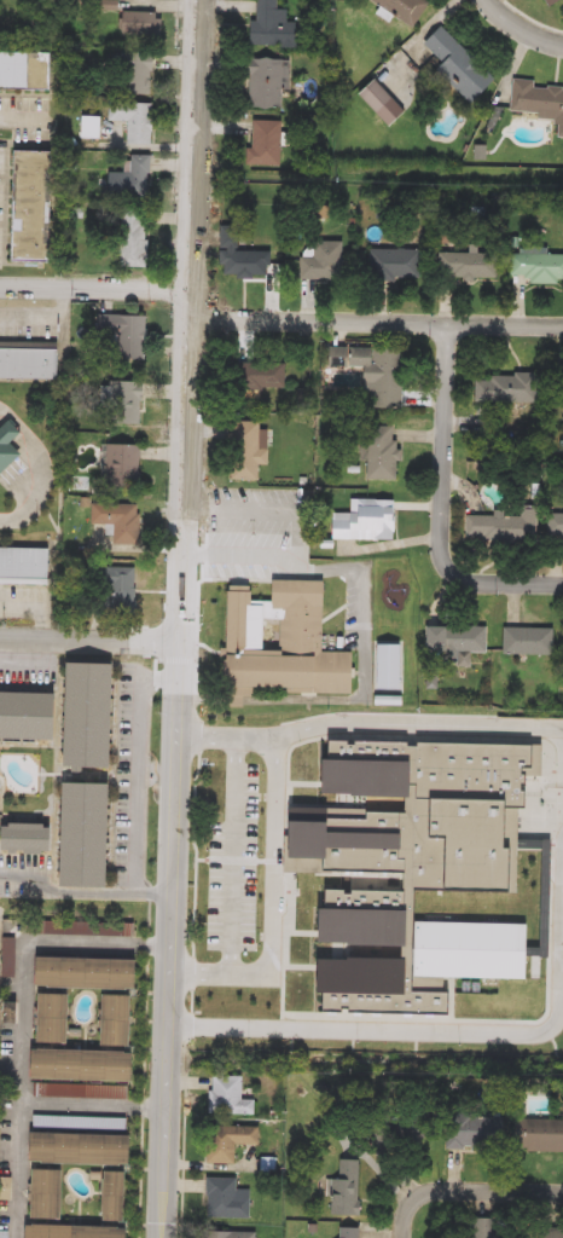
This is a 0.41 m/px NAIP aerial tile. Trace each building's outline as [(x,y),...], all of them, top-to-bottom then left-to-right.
[(256,46),(256,0),(277,0),(277,10),(290,10),(290,46),(256,46)] [(412,28),(366,0),(427,0),(429,1),(412,28)] [(560,0),(540,0),(545,8),(560,0)] [(124,36),(124,12),(168,12),(168,36),(124,36)] [(469,105),(413,51),(439,25),(494,79),(469,105)] [(58,91),(0,90),(0,53),(58,53),(58,91)] [(155,94),(126,94),(126,53),(155,53),(155,94)] [(286,109),(251,109),(254,58),(289,59),(286,109)] [(391,99),(375,115),(355,94),(372,79),(391,99)] [(533,86),(562,89),(562,138),(555,137),(556,118),(507,114),(511,80),(533,81),(533,86)] [(158,104),(157,146),(132,146),(133,122),(111,122),(112,103),(158,104)] [(85,139),(104,139),(104,119),(85,119),(85,139)] [(286,167),(256,167),(256,122),(286,122),(286,167)] [(56,265),(13,264),(16,151),(58,152),(56,265)] [(152,175),(152,199),(112,199),(112,175),(152,175)] [(150,267),(123,267),(123,209),(151,209),(150,267)] [(275,251),(275,277),(225,277),(224,226),(243,226),(243,251),(275,251)] [(347,280),(306,280),(306,243),(347,243),(347,280)] [(373,280),(373,249),(424,249),(424,280),(373,280)] [(442,280),(442,254),(501,254),(501,280),(442,280)] [(515,254),(562,254),(562,283),(515,283),(515,254)] [(104,360),(105,317),(151,317),(150,360),(104,360)] [(63,381),(0,380),(0,343),(63,343),(63,381)] [(407,409),(368,407),(370,369),(333,368),(335,348),(408,349),(407,409)] [(244,389),(244,361),(290,361),(290,389),(244,389)] [(541,374),(541,403),(477,403),(477,374),(541,374)] [(147,383),(146,429),(110,428),(111,382),(147,383)] [(27,455),(0,479),(0,433),(16,418),(29,433),(17,444),(27,455)] [(265,422),(265,429),(272,429),(272,469),(239,469),(239,422),(265,422)] [(372,480),(372,427),(402,427),(402,480),(372,480)] [(145,445),(145,488),(110,488),(110,445),(145,445)] [(401,540),(335,540),(336,514),(355,514),(355,501),(401,501),(401,540)] [(144,543),(117,544),(117,523),(97,523),(95,504),(144,504),(144,543)] [(539,543),(469,542),(469,515),(522,516),(522,508),(539,508),(539,543)] [(551,515),(562,515),(562,541),(551,542),(551,515)] [(54,584),(0,583),(0,546),(56,548),(54,584)] [(140,566),(140,608),(114,608),(114,566),(140,566)] [(330,582),(327,652),(359,653),(358,693),(236,690),(236,655),(283,656),(283,618),(277,618),(278,580),(330,582)] [(492,626),(492,653),(433,653),(433,626),(492,626)] [(558,629),(558,655),(507,655),(507,629),(558,629)] [(121,664),(120,769),(71,769),(72,663),(121,664)] [(64,741),(0,740),(0,692),(65,693),(64,741)] [(453,1014),(324,1012),(324,993),(323,993),(324,956),(333,958),(335,942),(323,942),(324,907),(327,908),(327,889),(407,891),(407,889),(407,873),(335,872),(335,874),(288,873),(289,844),(295,844),(295,818),(326,820),(326,810),(408,811),(410,794),(325,793),(326,759),(329,759),(330,739),(547,744),(546,775),(529,775),(528,806),(523,805),(521,891),(419,889),(418,920),(529,922),(528,978),(417,976),(417,991),(453,993),(453,1014)] [(117,887),(70,887),(70,783),(117,783),(117,887)] [(524,812),(523,857),(562,858),(562,813),(524,812)] [(60,825),(60,852),(10,852),(10,825),(60,825)] [(132,937),(51,937),(51,922),(132,922),(132,937)] [(16,938),(16,958),(7,958),(7,938),(16,938)] [(145,960),(145,990),(41,988),(42,958),(145,960)] [(45,1043),(46,995),(76,995),(76,1043),(45,1043)] [(110,1046),(110,996),(140,996),(140,1046),(110,1046)] [(40,1051),(141,1052),(141,1081),(39,1080),(40,1051)] [(256,1115),(215,1115),(216,1074),(244,1075),(244,1089),(256,1089),(256,1115)] [(419,1154),(444,1145),(434,1115),(408,1124),(419,1154)] [(506,1149),(452,1150),(451,1118),(505,1117),(506,1149)] [(518,1120),(562,1120),(562,1152),(518,1152),(518,1120)] [(238,1163),(210,1163),(210,1127),(262,1127),(262,1145),(238,1145),(238,1163)] [(384,1176),(373,1145),(414,1132),(425,1162),(384,1176)] [(138,1165),(35,1163),(36,1134),(139,1135),(138,1165)] [(364,1159),(365,1215),(332,1215),(332,1180),(343,1179),(343,1161),(364,1159)] [(70,1220),(39,1220),(39,1170),(70,1170),(70,1220)] [(112,1222),(112,1172),(133,1172),(133,1222),(112,1222)] [(254,1190),(254,1217),(210,1217),(210,1178),(240,1178),(240,1190),(254,1190)] [(500,1219),(500,1237),(451,1237),(451,1236),(474,1237),(475,1217),(500,1219)] [(137,1227),(136,1237),(33,1237),(33,1226),(137,1227)] [(364,1228),(364,1237),(335,1237),(335,1228),(364,1228)] [(544,1228),(562,1229),(562,1237),(544,1237),(544,1228)]
